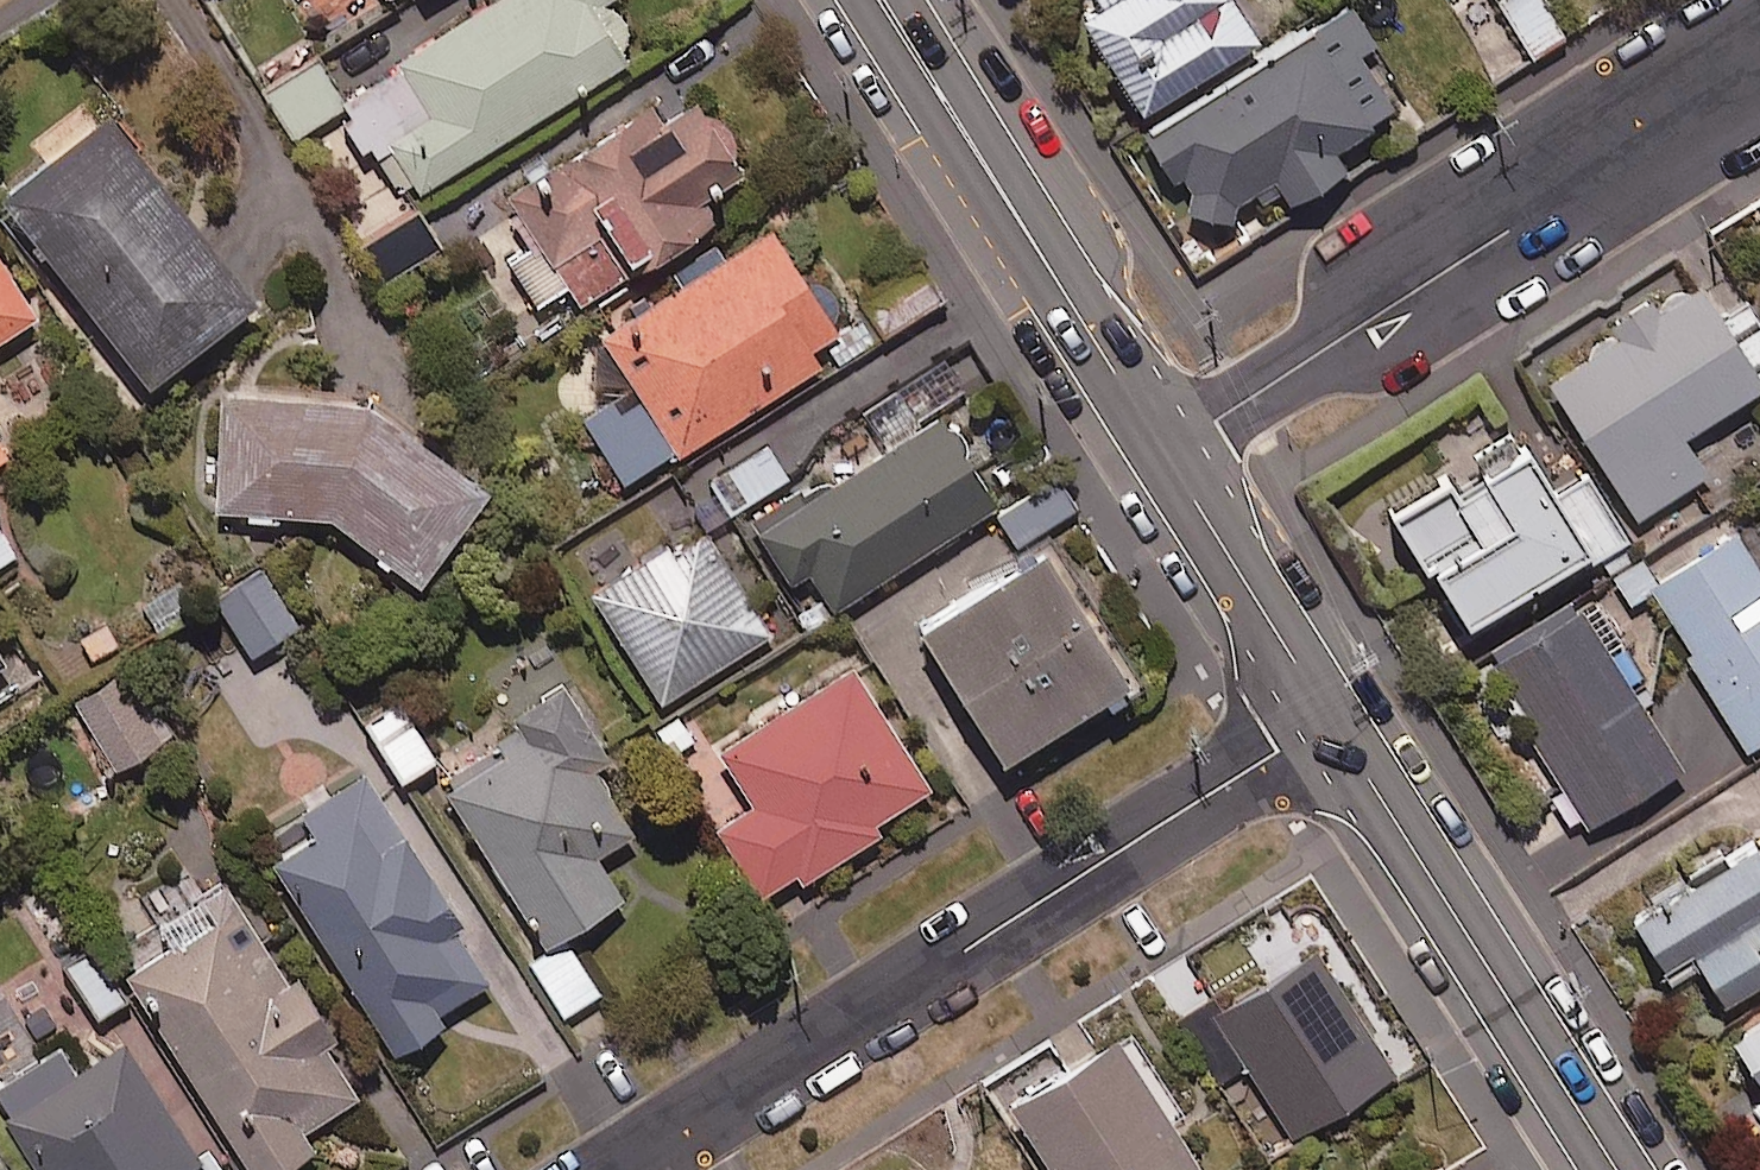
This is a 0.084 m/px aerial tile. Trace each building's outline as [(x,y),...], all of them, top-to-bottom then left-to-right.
[(623,46),(615,35),(630,25),(622,11),(615,0),(470,0),(383,56),(388,64),(340,95),(317,55),(264,86),(290,130),(336,104),(362,144),(367,141),(399,190),(623,46)] [(1235,0),(1074,0),(1070,2),(1132,100),(1250,25),(1235,0)] [(1228,206),(1233,203),(1228,194),(1248,181),(1258,196),(1280,183),(1282,186),(1336,153),(1325,135),(1393,92),(1359,38),(1370,32),(1349,0),(1323,0),(1137,116),(1170,168),(1176,163),(1184,176),(1178,180),(1189,199),(1228,206)] [(1544,0),(1499,0),(1530,49),(1562,29),(1544,0)] [(738,154),(675,64),(455,218),(518,308),(564,276),(575,293),(706,201),(694,184),(738,154)] [(100,93),(0,169),(0,187),(138,367),(246,284),(100,93)] [(814,263),(802,271),(768,216),(583,330),(619,387),(580,411),(619,474),(813,355),(803,338),(832,320),(824,307),(836,300),(814,263)] [(912,250),(855,287),(884,331),(941,293),(912,250)] [(1714,253),(1541,366),(1635,510),(1703,466),(1677,426),(1757,374),(1759,379),(1759,324),(1714,253)] [(32,303),(0,254),(0,324),(32,303)] [(267,510),(267,500),(320,502),(372,538),(370,541),(410,569),(477,473),(356,386),(210,383),(208,499),(240,499),(240,509),(267,510)] [(828,598),(992,498),(935,404),(750,516),(785,573),(806,561),(828,598)] [(1457,609),(1582,535),(1593,555),(1624,537),(1552,415),(1481,457),(1472,442),(1387,492),(1457,609)] [(763,431),(702,466),(725,505),(785,471),(763,431)] [(654,695),(766,627),(698,514),(586,583),(654,695)] [(1759,729),(1759,566),(1731,520),(1643,575),(1744,739),(1759,729)] [(1124,669),(1042,533),(913,610),(995,747),(1124,669)] [(15,562),(0,538),(0,572),(15,562)] [(246,648),(293,616),(254,559),(207,591),(246,648)] [(1673,761),(1577,598),(1488,651),(1585,813),(1673,761)] [(519,724),(440,775),(542,931),(615,883),(590,845),(630,819),(588,756),(604,746),(536,642),(487,674),(519,724)] [(710,818),(755,887),(788,865),(793,874),(874,821),(869,813),(925,777),(845,656),(715,741),(749,792),(710,818)] [(161,728),(120,665),(70,698),(111,760),(161,728)] [(425,750),(390,695),(361,713),(396,768),(425,750)] [(296,805),(301,814),(276,830),(281,837),(265,848),(389,1039),(490,973),(356,766),(296,805)] [(1750,831),(1627,909),(1659,959),(1688,941),(1722,994),(1759,969),(1759,847),(1750,831)] [(116,953),(246,1169),(264,1169),(316,1139),(306,1122),(356,1091),(227,876),(147,924),(151,932),(116,953)] [(558,1010),(597,987),(566,935),(528,958),(558,1010)] [(1390,1065),(1311,937),(1206,1001),(1285,1129),(1390,1065)] [(121,990),(91,942),(65,957),(95,1006),(121,990)] [(20,988),(0,1000),(0,1097),(5,1106),(0,1109),(0,1123),(28,1169),(226,1169),(205,1135),(188,1145),(119,1029),(64,1062),(20,988)] [(1728,1028),(1757,1074),(1759,1072),(1759,1008),(1728,1028)] [(1105,1021),(1000,1091),(1053,1169),(1178,1169),(1193,1160),(1165,1117),(1180,1107),(1131,1032),(1118,1040),(1105,1021)] [(1443,1150),(1409,1169),(1455,1169),(1443,1150)]
